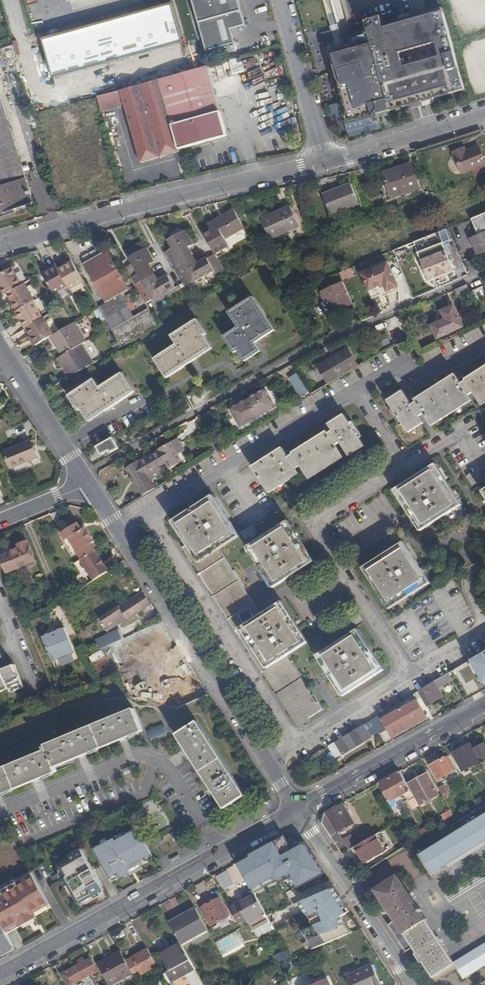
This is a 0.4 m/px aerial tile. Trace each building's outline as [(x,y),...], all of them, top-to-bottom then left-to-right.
[(238,0),(193,0),(207,50),(235,42),(231,28),(246,24),(238,0)] [(390,110),(465,90),(442,9),(383,24),(381,16),(365,20),(368,30),(341,38),(337,24),(330,26),(334,39),(322,42),(344,123),(390,110)] [(109,33),(114,31),(108,17),(103,20),(109,33)] [(67,27),(68,35),(85,32),(83,24),(67,27)] [(19,58),(28,55),(22,38),(13,41),(19,58)] [(187,54),(191,69),(198,67),(194,52),(187,54)] [(231,59),(234,74),(246,71),(242,56),(231,59)] [(207,64),(198,67),(191,69),(159,78),(179,149),(227,136),(207,64)] [(180,153),(179,149),(159,78),(120,89),(124,106),(140,163),(180,153)] [(120,89),(97,96),(102,112),(124,106),(120,89)] [(15,208),(34,203),(27,180),(0,96),(0,213),(15,208)] [(89,115),(91,121),(102,117),(100,111),(89,115)] [(464,148),(454,153),(463,174),(470,170),(484,165),(477,147),(466,152),(464,148)] [(470,170),(473,177),(484,172),(484,167),(484,165),(470,170)] [(398,169),(385,173),(393,197),(421,189),(414,166),(399,171),(398,169)] [(354,182),(325,191),(331,211),(359,202),(354,182)] [(16,212),(15,208),(0,213),(0,217),(16,212)] [(291,208),(262,221),(272,240),(300,226),(291,208)] [(210,230),(204,234),(215,252),(216,255),(229,248),(224,239),(243,229),(233,211),(207,224),(210,230)] [(470,219),(478,237),(472,239),(478,255),(484,252),(484,213),(470,219)] [(413,242),(417,254),(443,243),(453,267),(463,263),(449,228),(413,242)] [(217,272),(224,268),(216,255),(215,252),(199,262),(195,256),(192,258),(186,248),(190,246),(194,243),(186,229),(168,239),(173,248),(166,252),(186,286),(215,269),(217,272)] [(146,248),(142,241),(125,251),(129,258),(146,248)] [(445,275),(454,271),(453,267),(443,243),(417,254),(429,282),(439,277),(445,275)] [(195,256),(190,246),(186,248),(192,258),(195,256)] [(139,274),(132,279),(147,305),(154,300),(177,287),(169,275),(160,281),(155,274),(151,276),(146,267),(150,265),(155,262),(146,248),(129,258),(133,264),(139,274)] [(128,287),(105,250),(84,262),(106,300),(128,287)] [(9,260),(0,265),(3,270),(12,265),(9,260)] [(400,287),(389,262),(363,273),(371,291),(386,285),(388,292),(400,287)] [(69,290),(84,281),(73,263),(58,271),(67,286),(69,290)] [(133,264),(125,268),(132,279),(139,274),(133,264)] [(6,292),(22,282),(12,265),(3,270),(0,272),(0,287),(3,293),(6,292)] [(155,274),(150,265),(146,267),(151,276),(155,274)] [(52,295),(67,286),(58,271),(56,267),(41,275),(52,295)] [(352,268),(341,272),(344,281),(355,276),(352,268)] [(25,281),(22,282),(6,292),(15,309),(33,298),(34,298),(25,281)] [(344,281),(323,290),(332,312),(353,303),(344,281)] [(473,298),(467,284),(455,290),(461,303),(473,298)] [(150,311),(148,307),(135,315),(123,294),(100,308),(103,313),(118,339),(121,344),(121,345),(158,324),(150,311)] [(252,297),(250,299),(272,333),(274,331),(252,297)] [(43,316),(33,298),(15,309),(14,309),(24,327),(26,326),(43,316)] [(224,337),(234,353),(238,351),(243,359),(259,349),(256,343),(272,333),(250,299),(229,313),(238,328),(224,337)] [(158,307),(154,300),(147,305),(148,307),(150,311),(158,307)] [(463,326),(454,306),(442,311),(446,320),(433,326),(438,337),(463,326)] [(103,313),(100,308),(95,311),(98,316),(103,313)] [(26,326),(36,344),(51,336),(54,334),(55,333),(45,315),(43,316),(26,326)] [(197,319),(195,321),(204,336),(207,334),(197,319)] [(392,340),(402,336),(395,319),(385,324),(392,340)] [(195,321),(171,335),(176,344),(156,357),(168,377),(197,359),(195,355),(210,345),(204,336),(195,321)] [(66,365),(72,375),(93,363),(82,345),(87,342),(75,322),(55,333),(54,334),(60,345),(58,347),(62,355),(59,358),(64,366),(66,365)] [(51,336),(58,347),(60,345),(54,334),(51,336)] [(121,344),(118,339),(112,343),(115,348),(121,344)] [(212,349),(210,345),(195,355),(197,359),(212,349)] [(374,348),(369,351),(372,356),(377,353),(374,348)] [(261,352),(259,349),(243,359),(245,362),(261,352)] [(315,368),(325,385),(355,367),(345,350),(315,368)] [(166,379),(168,377),(156,357),(153,359),(166,379)] [(64,366),(70,377),(72,375),(66,365),(64,366)] [(468,399),(467,397),(472,393),(480,405),(484,402),(484,367),(459,384),(454,375),(409,403),(402,391),(387,400),(407,432),(422,422),(418,416),(422,414),(429,424),(468,399)] [(302,397),(311,392),(299,372),(290,377),(302,397)] [(123,373),(120,374),(132,394),(135,392),(123,373)] [(95,380),(71,395),(81,410),(87,419),(103,409),(105,411),(132,394),(120,374),(100,388),(95,380)] [(266,390),(248,400),(258,417),(275,407),(266,390)] [(78,411),(81,410),(71,395),(68,396),(78,411)] [(258,417),(248,400),(231,409),(240,426),(258,417)] [(89,422),(105,411),(103,409),(87,419),(89,422)] [(252,467),(266,490),(297,471),(296,469),(300,466),(307,477),(341,457),(334,444),(339,442),(348,457),(364,448),(344,416),(328,425),(331,430),(287,456),(282,448),(252,467)] [(119,448),(112,437),(96,446),(100,454),(108,450),(110,453),(119,448)] [(166,463),(170,469),(183,461),(178,454),(185,450),(178,438),(171,442),(159,449),(160,450),(166,463)] [(31,439),(5,451),(11,467),(38,456),(36,450),(33,445),(31,439)] [(147,456),(139,460),(151,480),(162,473),(159,467),(166,463),(160,450),(148,457),(147,456)] [(127,467),(142,495),(155,487),(151,480),(139,460),(127,467)] [(398,488),(423,529),(460,506),(434,465),(398,488)] [(173,523),(199,565),(220,553),(216,547),(237,534),(214,499),(173,523)] [(249,544),(258,559),(295,537),(285,522),(249,544)] [(78,523),(62,534),(67,541),(70,539),(79,552),(81,551),(92,544),(95,542),(86,528),(83,530),(78,523)] [(258,559),(270,578),(307,557),(295,537),(258,559)] [(73,557),(79,552),(70,539),(67,541),(64,543),(73,557)] [(19,549),(0,556),(7,572),(36,560),(28,542),(18,545),(19,549)] [(81,551),(85,557),(95,550),(92,544),(81,551)] [(406,544),(364,569),(386,606),(428,579),(406,544)] [(92,573),(96,579),(111,569),(97,549),(95,550),(85,557),(83,559),(92,573)] [(199,565),(213,585),(233,573),(220,553),(199,565)] [(312,564),(307,557),(270,578),(276,587),(312,564)] [(86,577),(92,573),(83,559),(77,562),(86,577)] [(213,585),(224,604),(245,592),(233,573),(213,585)] [(127,618),(151,603),(144,592),(119,608),(118,605),(90,623),(94,629),(103,622),(106,627),(122,617),(123,620),(127,618)] [(253,604),(245,592),(224,604),(233,617),(253,604)] [(261,615),(253,604),(233,617),(240,628),(261,615)] [(261,615),(240,628),(301,723),(322,709),(313,694),(311,695),(286,657),(304,645),(279,604),(261,615)] [(157,674),(163,691),(160,704),(174,707),(207,693),(162,622),(133,635),(141,656),(149,677),(157,674)] [(51,632),(44,635),(54,660),(76,651),(66,626),(56,630),(57,631),(52,633),(51,632)] [(96,638),(100,649),(123,638),(119,628),(96,638)] [(381,672),(355,632),(319,654),(345,695),(381,672)] [(471,659),(484,683),(484,651),(471,659)] [(129,685),(149,677),(141,656),(120,664),(124,673),(129,685)] [(13,685),(15,689),(25,685),(16,663),(4,668),(2,664),(0,664),(0,690),(13,685)] [(437,688),(452,680),(448,672),(416,690),(425,706),(442,696),(437,688)] [(64,685),(56,688),(60,699),(69,695),(64,685)] [(415,699),(381,719),(386,727),(392,737),(426,718),(415,699)] [(47,744),(49,747),(0,768),(0,793),(58,769),(56,764),(145,728),(137,707),(47,744)] [(378,732),(386,727),(381,719),(378,713),(326,744),(332,756),(369,735),(368,734),(376,729),(378,732)] [(245,794),(196,722),(177,735),(225,807),(245,794)] [(152,740),(165,735),(162,726),(148,731),(152,740)] [(474,749),(476,753),(484,768),(484,744),(484,743),(474,749)] [(469,744),(453,753),(464,771),(479,762),(469,744)] [(440,779),(457,769),(449,755),(432,765),(440,779)] [(411,801),(416,798),(400,771),(378,783),(393,808),(398,806),(396,801),(402,797),(406,804),(411,801)] [(428,773),(409,783),(421,804),(440,794),(428,773)] [(443,784),(439,787),(445,799),(450,796),(443,784)] [(417,811),(422,808),(416,798),(411,801),(417,811)] [(354,823),(342,802),(325,812),(323,823),(343,853),(355,846),(357,845),(353,838),(344,844),(337,832),(354,823)] [(418,857),(430,875),(484,840),(484,813),(418,857)] [(139,862),(152,855),(137,828),(126,834),(116,839),(115,836),(109,840),(101,844),(94,848),(110,877),(118,873),(120,876),(121,878),(131,873),(131,874),(142,868),(139,862)] [(115,836),(116,839),(126,834),(124,831),(115,836)] [(381,831),(376,834),(386,853),(389,851),(388,849),(390,848),(381,831)] [(386,853),(376,834),(357,845),(355,846),(365,864),(386,853)] [(157,835),(148,840),(152,849),(162,844),(157,835)] [(284,837),(237,863),(254,893),(289,875),(297,888),(324,872),(303,841),(292,839),(287,842),(284,837)] [(79,902),(104,889),(81,848),(69,854),(72,860),(62,865),(67,875),(62,878),(66,886),(69,883),(79,902)] [(224,891),(237,883),(228,869),(216,877),(224,891)] [(19,886),(35,878),(34,875),(18,883),(18,884),(19,886)] [(395,919),(388,924),(406,951),(413,946),(435,981),(456,968),(463,978),(479,968),(468,951),(453,961),(406,888),(398,875),(376,889),(395,919)] [(0,898),(0,921),(5,930),(18,923),(20,926),(36,916),(36,915),(34,912),(49,904),(35,878),(19,886),(18,884),(18,885),(3,893),(2,893),(4,896),(0,898)] [(18,885),(16,882),(1,890),(3,893),(18,885)] [(334,887),(299,900),(307,914),(314,911),(316,915),(320,914),(324,920),(304,929),(315,947),(351,931),(341,916),(350,911),(334,887)] [(244,899),(237,888),(227,894),(235,905),(244,899)] [(255,895),(230,909),(239,924),(247,919),(253,930),(254,929),(270,921),(266,914),(255,895)] [(218,898),(200,907),(211,926),(229,917),(218,898)] [(34,912),(36,915),(51,907),(49,904),(34,912)] [(185,916),(170,924),(180,942),(181,944),(208,930),(196,908),(184,914),(185,916)] [(183,912),(168,919),(170,924),(185,916),(184,914),(183,912)] [(13,945),(7,933),(5,930),(0,921),(0,952),(13,945)] [(259,938),(275,929),(270,921),(254,929),(259,938)] [(18,923),(5,930),(7,933),(20,926),(18,923)] [(234,927),(213,938),(222,954),(243,943),(234,927)] [(484,964),(484,941),(468,951),(479,968),(484,964)] [(172,981),(195,969),(181,944),(180,942),(160,953),(168,969),(166,970),(172,981)] [(142,973),(157,965),(148,948),(133,957),(142,973)] [(108,984),(132,971),(121,950),(96,962),(108,984)] [(74,966),(85,984),(94,984),(89,976),(97,972),(90,958),(84,960),(83,958),(77,961),(79,963),(74,966)] [(345,976),(349,984),(380,984),(372,965),(345,976)] [(74,966),(61,973),(68,984),(85,984),(74,966)]
